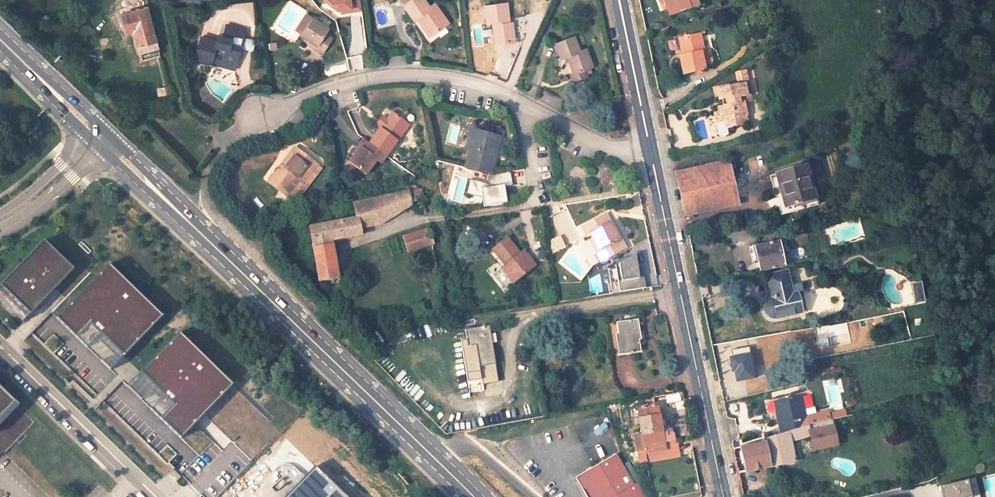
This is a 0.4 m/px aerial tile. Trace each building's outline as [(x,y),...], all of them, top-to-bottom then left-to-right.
[(121,5),(125,21),(133,19),(141,55),(160,51),(147,2),(146,0),(144,0),(121,5)] [(320,13),(360,10),(359,0),(319,0),(320,13)] [(412,14),(413,13),(418,10),(431,30),(446,19),(432,1),(427,4),(425,0),(402,0),(412,14)] [(483,0),(487,41),(512,38),(511,17),(507,18),(504,0),(485,0),(483,0)] [(695,0),(658,0),(662,17),(667,16),(669,22),(690,16),(689,13),(698,11),(695,0)] [(301,30),(311,12),(302,6),(292,24),(301,30)] [(426,33),(431,30),(418,10),(413,13),(426,33)] [(328,22),(311,12),(301,30),(316,39),(313,44),(321,48),(330,34),(324,29),(328,22)] [(217,34),(196,28),(190,49),(205,54),(208,43),(219,46),(217,52),(232,56),(238,38),(228,34),(230,27),(239,30),(242,21),(223,15),(217,34)] [(680,41),(684,56),(682,56),(686,74),(705,70),(702,55),(705,54),(700,33),(684,36),(680,41)] [(573,35),(555,42),(560,57),(567,55),(573,72),(584,68),(591,66),(584,47),(579,49),(573,35)] [(679,57),(682,56),(684,56),(680,41),(680,36),(675,38),(679,57)] [(204,60),(205,54),(190,49),(188,55),(204,60)] [(232,56),(217,52),(215,59),(230,63),(232,56)] [(584,68),(573,72),(570,73),(573,81),(587,76),(584,68)] [(167,78),(156,80),(159,89),(169,87),(167,78)] [(727,101),(728,110),(718,112),(721,125),(726,124),(728,132),(739,130),(738,122),(750,120),(747,104),(752,102),(748,82),(736,85),(737,87),(728,89),(727,87),(717,89),(719,102),(727,101)] [(390,106),(366,137),(369,139),(365,145),(357,139),(344,157),(361,170),(376,152),(371,149),(375,144),(383,149),(406,118),(390,106)] [(752,128),(750,120),(738,122),(739,130),(752,128)] [(486,128),(466,123),(461,141),(467,143),(462,161),(487,169),(495,138),(484,135),(486,128)] [(484,135),(495,138),(497,131),(486,128),(484,135)] [(290,143),(276,161),(281,165),(295,147),(290,143)] [(276,161),(263,178),(281,193),(294,176),(298,179),(312,160),(295,147),(281,165),(276,161)] [(675,181),(685,229),(739,217),(731,183),(728,168),(675,181)] [(779,193),(774,194),(781,219),(815,210),(804,171),(775,179),(779,193)] [(489,186),(510,183),(509,172),(488,175),(489,186)] [(770,180),(774,194),(779,193),(775,179),(770,180)] [(351,212),(306,223),(316,276),(332,273),(326,238),(353,233),(353,228),(360,227),(359,222),(370,220),(403,201),(402,197),(418,193),(416,184),(348,202),(351,212)] [(477,189),(479,207),(503,204),(501,186),(477,189)] [(611,231),(598,208),(575,221),(580,230),(584,228),(589,235),(599,252),(620,240),(614,229),(611,231)] [(424,227),(394,234),(397,250),(428,241),(424,227)] [(547,245),(560,239),(556,229),(546,234),(547,245)] [(500,231),(485,243),(498,259),(509,272),(528,257),(518,243),(515,247),(500,231)] [(594,254),(599,252),(589,235),(584,237),(594,254)] [(40,239),(0,281),(0,303),(19,321),(70,268),(40,239)] [(777,246),(755,250),(754,248),(747,249),(751,268),(757,267),(759,276),(782,271),(777,246)] [(617,291),(640,290),(638,258),(614,259),(617,291)] [(505,274),(509,272),(498,259),(495,262),(505,274)] [(104,262),(52,315),(83,345),(96,332),(119,355),(158,315),(104,262)] [(505,281),(495,268),(489,273),(498,286),(505,281)] [(332,273),(316,276),(317,287),(334,284),(332,273)] [(767,282),(774,311),(784,309),(786,314),(797,312),(797,310),(801,309),(798,295),(788,297),(783,278),(767,282)] [(918,283),(908,285),(911,305),(921,303),(918,283)] [(629,312),(605,316),(611,350),(629,347),(626,330),(631,329),(629,312)] [(485,318),(461,322),(463,340),(471,339),(474,360),(491,358),(485,318)] [(224,387),(171,336),(134,375),(169,408),(155,423),(173,440),(224,387)] [(15,406),(0,392),(0,421),(15,406)] [(673,396),(667,397),(669,407),(675,407),(673,396)] [(634,450),(669,443),(667,434),(655,437),(648,401),(627,405),(632,427),(634,439),(632,439),(634,450)] [(802,402),(773,408),(776,421),(779,420),(781,429),(778,430),(781,440),(813,432),(810,422),(806,423),(802,402)] [(628,440),(632,439),(634,439),(632,427),(625,428),(628,440)] [(744,478),(793,468),(791,458),(793,458),(791,448),(811,443),(814,455),(836,451),(831,427),(813,432),(781,440),(757,447),(757,450),(739,453),(744,478)] [(632,483),(632,481),(632,480),(631,480),(631,479),(624,483),(605,452),(565,476),(578,496),(641,496),(632,483)] [(937,486),(939,496),(976,496),(972,480),(937,486)]
